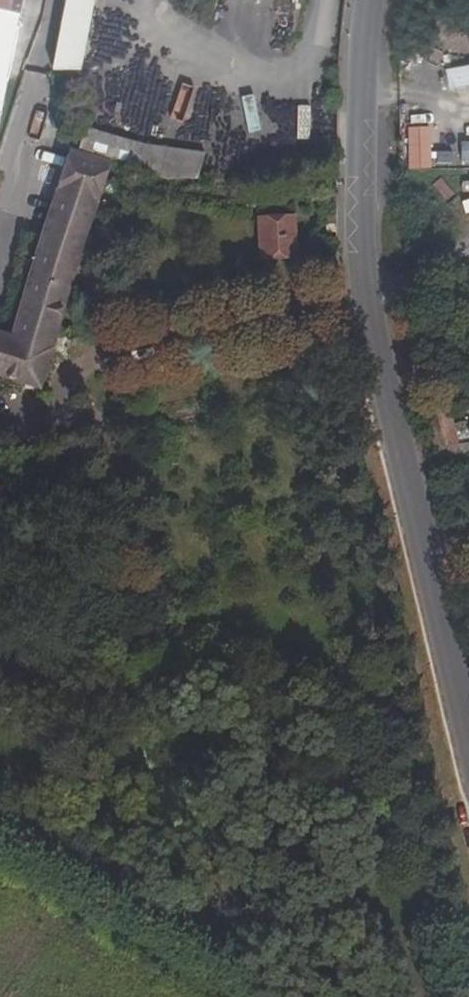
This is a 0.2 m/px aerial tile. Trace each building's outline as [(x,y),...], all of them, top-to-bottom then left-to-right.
[(20,16),(23,0),(0,0),(0,12),(20,16)] [(51,72),(81,70),(94,0),(67,0),(51,72)] [(457,49),(441,50),(442,84),(468,83),(468,60),(457,61),(457,49)] [(305,123),(306,90),(295,89),(294,122),(305,123)] [(235,96),(227,129),(254,135),(262,102),(235,96)] [(429,126),(408,127),(409,168),(430,167),(429,126)] [(118,138),(86,129),(77,152),(110,162),(118,138)] [(137,171),(143,145),(118,138),(110,162),(137,171)] [(461,141),(461,162),(468,161),(468,141),(461,141)] [(40,390),(108,173),(110,162),(77,152),(71,151),(11,338),(0,334),(0,377),(40,390)] [(296,256),(295,218),(260,221),(261,258),(296,256)] [(426,411),(441,479),(468,469),(468,450),(463,424),(452,424),(448,405),(426,411)]
